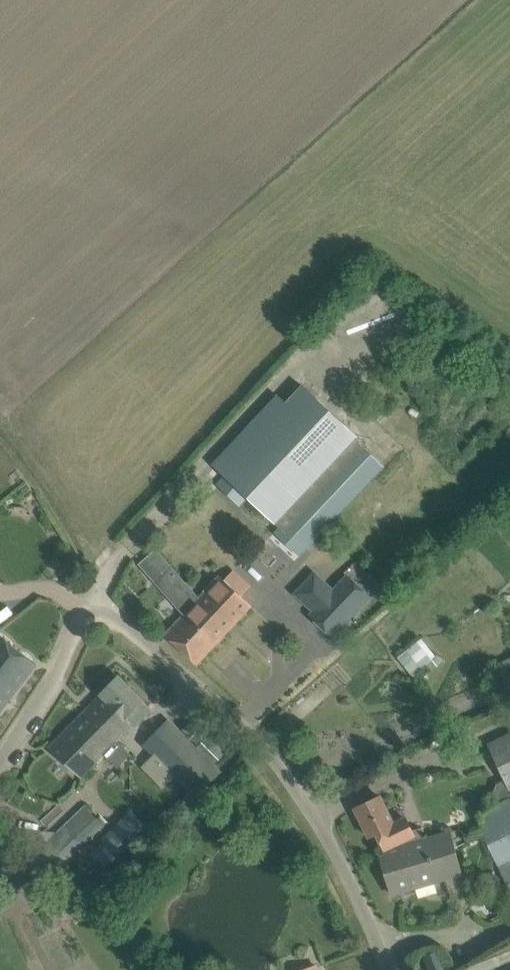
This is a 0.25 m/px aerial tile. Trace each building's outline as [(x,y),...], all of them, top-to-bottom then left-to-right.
[(279,395),(214,465),(227,477),(219,485),(240,504),(247,496),(280,527),(280,528),(305,551),(384,466),(356,439),(358,436),(304,385),(287,403),(279,395)] [(187,583),(172,566),(156,582),(184,615),(165,635),(198,665),(211,650),(217,644),(188,618),(191,615),(186,610),(200,597),(187,583)] [(188,618),(217,644),(252,605),(242,596),(251,586),(234,570),(225,579),(220,575),(200,597),(186,610),(191,615),(188,618)] [(315,612),(312,615),(334,636),(370,597),(348,576),(335,590),(315,612)] [(9,701),(37,664),(0,636),(0,693),(9,701)] [(414,675),(439,656),(423,636),(398,655),(414,675)] [(135,726),(138,724),(152,709),(119,676),(102,694),(87,710),(117,739),(133,724),(135,726)] [(9,701),(0,693),(0,713),(9,701)] [(128,750),(117,739),(87,710),(50,747),(80,777),(104,753),(114,764),(128,750)] [(197,794),(206,786),(220,771),(169,720),(146,743),(157,755),(143,767),(155,779),(169,766),(197,794)] [(489,744),(506,780),(498,784),(494,794),(498,803),(509,797),(509,734),(489,744)] [(387,851),(423,840),(420,828),(397,835),(392,826),(395,825),(381,796),(356,808),(370,837),(378,833),(387,851)] [(108,824),(103,819),(89,804),(22,868),(41,888),(108,824)] [(467,834),(471,842),(485,836),(509,888),(509,805),(481,819),(485,826),(467,834)] [(123,863),(155,833),(133,810),(101,840),(123,863)] [(392,894),(412,888),(463,873),(450,832),(423,840),(387,851),(380,853),(392,894)] [(439,950),(425,956),(431,969),(445,969),(446,969),(439,950)]
